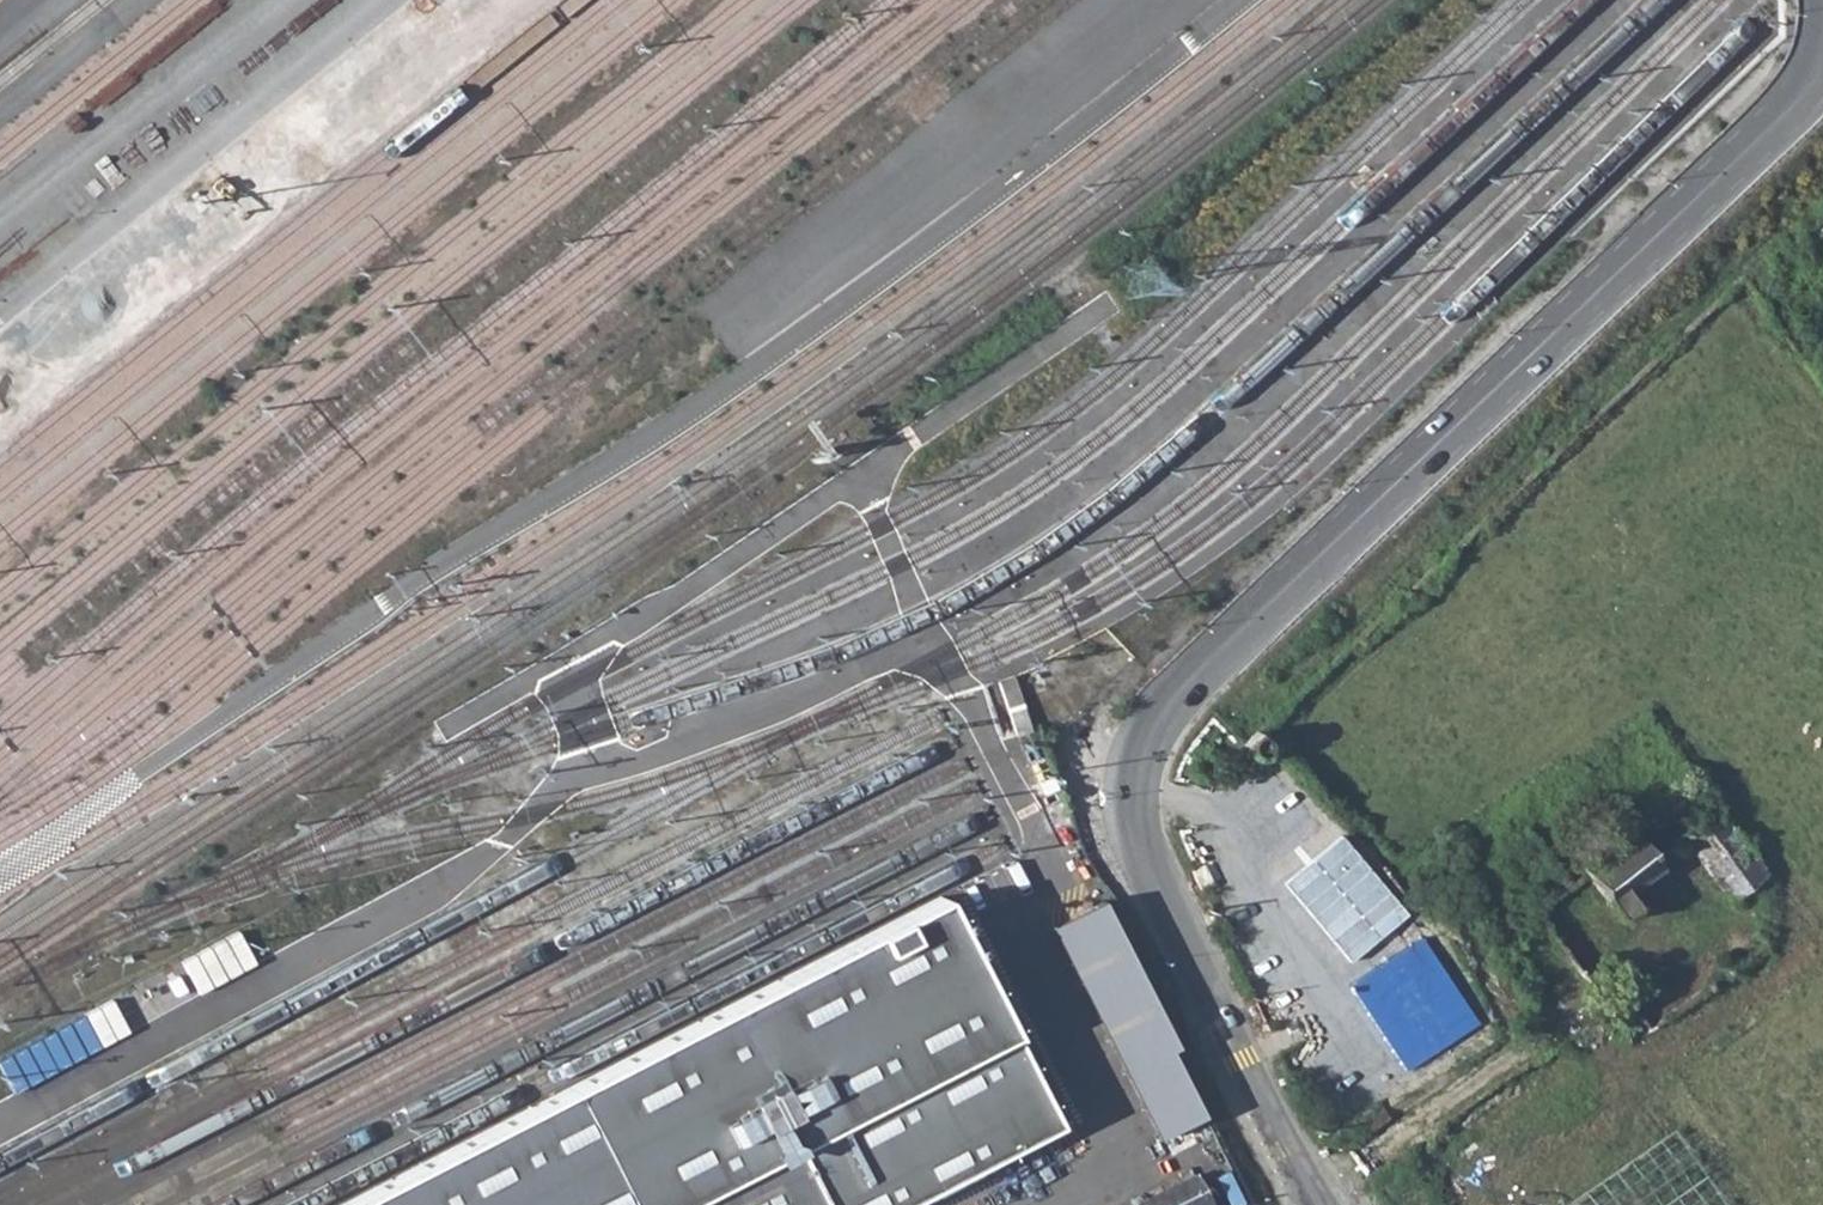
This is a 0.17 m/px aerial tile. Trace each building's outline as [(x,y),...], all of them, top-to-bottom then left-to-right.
[(1695,855),(1728,901),(1734,898),(1763,880),(1719,818),(1678,849),(1686,861),(1695,855)] [(1616,913),(1638,902),(1630,885),(1661,871),(1646,838),(1592,863),(1616,913)] [(1471,898),(1483,911),(1495,901),(1484,888),(1471,898)] [(349,1204),(910,1204),(1066,1127),(949,895),(349,1204)] [(1107,898),(1055,923),(1159,1140),(1211,1115),(1107,898)] [(1670,1133),(1569,1204),(1721,1204),(1670,1133)] [(1135,1204),(1212,1204),(1197,1174),(1135,1204)]
